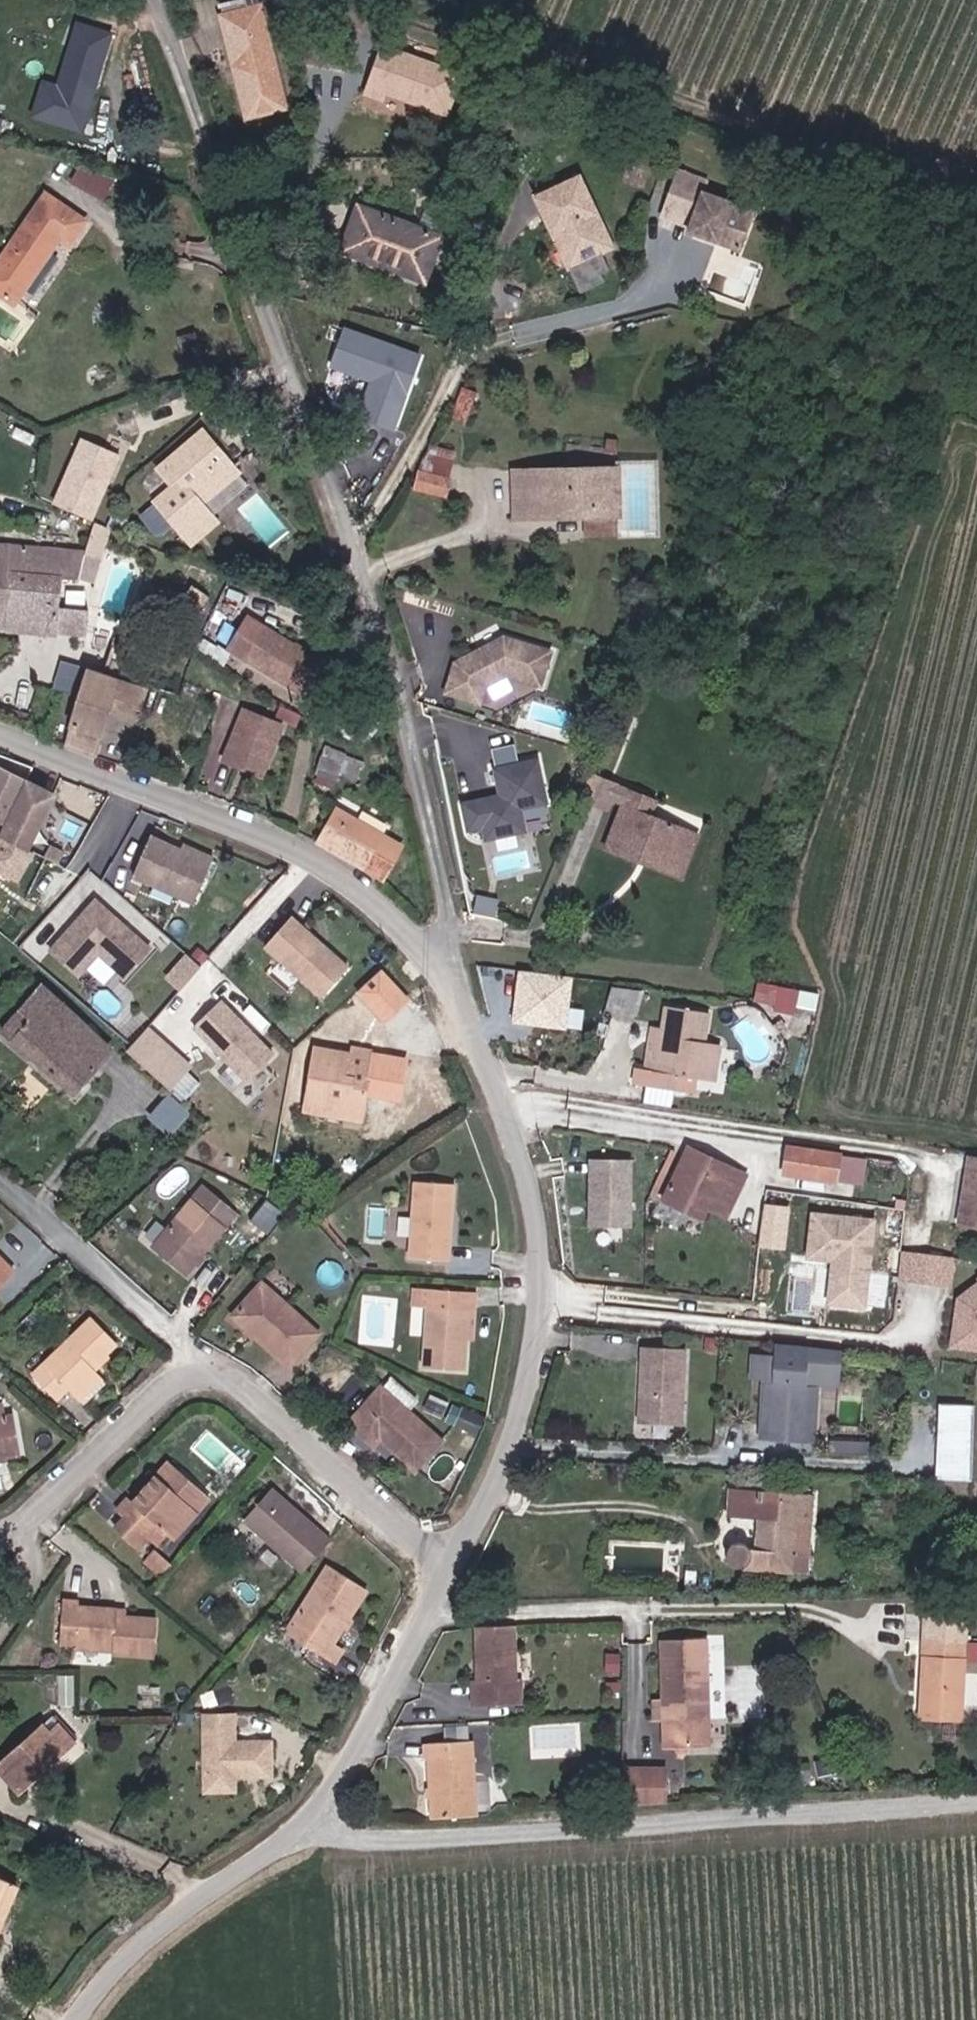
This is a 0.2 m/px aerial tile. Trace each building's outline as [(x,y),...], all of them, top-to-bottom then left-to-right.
[(295,109),(269,6),(229,17),(255,119),(295,109)] [(93,88),(109,35),(78,26),(62,78),(93,88)] [(343,69),(349,35),(310,28),(303,62),(343,69)] [(366,90),(451,116),(466,67),(381,41),(366,90)] [(105,196),(115,177),(83,167),(76,179),(105,196)] [(739,250),(753,210),(702,192),(706,180),(678,170),(670,190),(699,200),(689,227),(688,232),(705,238),(706,233),(717,237),(715,242),(739,250)] [(613,246),(579,176),(535,197),(568,268),(613,246)] [(21,300),(67,235),(76,241),(92,217),(54,190),(0,264),(0,285),(21,300)] [(689,227),(699,200),(670,190),(661,216),(689,227)] [(424,280),(441,236),(440,236),(452,201),(444,198),(433,200),(426,209),(418,228),(358,207),(342,250),(424,280)] [(715,242),(717,237),(706,233),(705,238),(715,242)] [(342,326),(331,367),(369,377),(358,418),(400,429),(422,347),(342,326)] [(466,423),(476,392),(459,388),(450,418),(466,423)] [(203,506),(240,475),(203,432),(159,470),(175,488),(157,503),(193,547),(219,526),(203,506)] [(616,450),(617,441),(605,440),(604,449),(616,450)] [(444,495),(459,450),(435,443),(410,487),(444,495)] [(628,521),(628,465),(615,465),(515,465),(515,518),(590,518),(590,537),(621,537),(621,521),(628,521)] [(108,527),(113,515),(118,504),(105,499),(96,522),(108,527)] [(153,502),(141,513),(160,535),(172,525),(153,502)] [(89,610),(60,608),(63,578),(85,580),(89,549),(0,540),(0,629),(86,637),(89,610)] [(194,616),(208,596),(192,584),(177,605),(194,616)] [(320,660),(249,619),(230,649),(301,691),(320,660)] [(538,711),(559,647),(499,628),(491,654),(459,644),(447,682),(538,711)] [(103,755),(121,699),(148,707),(154,689),(97,671),(73,745),(103,755)] [(148,707),(121,699),(118,709),(146,716),(148,707)] [(205,736),(214,713),(200,707),(191,730),(205,736)] [(266,775),(288,724),(248,709),(231,750),(251,758),(248,767),(266,775)] [(248,767),(251,758),(231,750),(228,758),(248,767)] [(362,780),(367,767),(325,752),(318,773),(339,781),(342,773),(362,780)] [(539,754),(493,763),(498,791),(461,798),(466,829),(483,826),(485,838),(530,830),(528,821),(550,817),(539,754)] [(26,879),(63,795),(12,772),(4,791),(0,789),(0,868),(26,879)] [(683,873),(698,835),(650,815),(656,801),(594,776),(585,799),(619,813),(605,848),(638,861),(640,856),(683,873)] [(401,845),(335,808),(316,841),(381,879),(401,845)] [(132,877),(196,904),(217,856),(152,829),(132,877)] [(683,873),(640,856),(638,861),(681,878),(683,873)] [(155,946),(78,881),(32,935),(80,975),(87,967),(106,983),(116,970),(127,979),(155,946)] [(323,998),(353,965),(294,911),(264,944),(323,998)] [(185,951),(166,976),(182,988),(202,963),(185,951)] [(570,1026),(574,972),(518,969),(515,1023),(570,1026)] [(806,1005),(809,990),(761,981),(757,999),(780,1003),(779,1009),(798,1013),(799,1004),(806,1005)] [(119,1052),(49,987),(10,1032),(82,1094),(119,1052)] [(641,1013),(647,992),(620,989),(615,1004),(641,1013)] [(217,1027),(195,1005),(181,1020),(203,1041),(217,1027)] [(721,1078),(726,1046),(709,1043),(714,1012),(671,1005),(667,1028),(660,1070),(651,1068),(642,1067),(639,1083),(691,1092),(693,1076),(704,1078),(705,1075),(721,1078)] [(790,1026),(784,1019),(779,1023),(784,1031),(790,1026)] [(150,1022),(127,1048),(173,1089),(196,1063),(150,1022)] [(660,1070),(667,1028),(658,1026),(651,1068),(660,1070)] [(363,1110),(372,1052),(348,1048),(347,1055),(316,1049),(304,1107),(322,1109),(323,1104),(363,1110)] [(702,1093),(704,1078),(693,1076),(691,1092),(702,1093)] [(170,1091),(149,1114),(170,1133),(192,1110),(170,1091)] [(361,1120),(363,1110),(323,1104),(322,1109),(304,1107),(303,1110),(361,1120)] [(851,1181),(855,1153),(789,1144),(785,1172),(851,1181)] [(713,1205),(733,1164),(694,1146),(669,1197),(707,1216),(713,1205)] [(959,1225),(976,1227),(976,1154),(966,1153),(959,1225)] [(634,1157),(590,1156),(589,1225),(633,1225),(634,1157)] [(731,1213),(750,1173),(733,1164),(713,1205),(731,1213)] [(447,1260),(453,1184),(415,1181),(410,1258),(447,1260)] [(185,1273),(236,1214),(202,1187),(153,1247),(185,1273)] [(762,1245),(788,1247),(791,1202),(765,1200),(762,1245)] [(810,1209),(807,1257),(831,1259),(828,1300),(871,1303),(877,1213),(810,1209)] [(18,1267),(0,1248),(0,1285),(18,1267)] [(899,1279),(954,1282),(956,1252),(901,1248),(899,1279)] [(950,1346),(976,1349),(976,1277),(976,1289),(956,1287),(950,1346)] [(317,1333),(261,1284),(232,1315),(288,1366),(317,1333)] [(466,1340),(468,1310),(460,1310),(461,1291),(414,1288),(412,1306),(427,1307),(423,1368),(464,1370),(466,1340)] [(472,1340),(475,1291),(461,1291),(460,1310),(468,1310),(466,1340),(472,1340)] [(107,1383),(91,1367),(116,1344),(91,1318),(32,1376),(55,1400),(66,1389),(83,1406),(107,1383)] [(679,1425),(683,1348),(641,1346),(638,1389),(641,1393),(640,1399),(638,1403),(637,1422),(679,1425)] [(418,1399),(393,1378),(384,1390),(407,1411),(418,1399)] [(810,1380),(771,1378),(769,1427),(808,1429),(810,1380)] [(407,1411),(380,1387),(348,1423),(373,1446),(380,1439),(414,1470),(440,1440),(407,1411)] [(940,1400),(936,1477),(972,1479),(976,1402),(940,1400)] [(476,1434),(483,1418),(462,1409),(455,1424),(476,1434)] [(13,1416),(0,1418),(0,1458),(20,1455),(13,1416)] [(833,1464),(833,1452),(819,1451),(818,1463),(833,1464)] [(182,1528),(209,1497),(169,1462),(132,1504),(127,1500),(117,1512),(148,1540),(159,1528),(166,1534),(176,1523),(182,1528)] [(331,1540),(271,1488),(243,1520),(302,1572),(331,1540)] [(809,1540),(813,1493),(730,1488),(728,1517),(758,1519),(755,1549),(749,1548),(747,1545),(741,1543),(736,1543),(731,1545),(728,1548),(726,1553),(726,1558),(728,1563),(732,1566),(738,1568),(792,1571),(794,1539),(809,1540)] [(172,1539),(182,1528),(176,1523),(166,1534),(172,1539)] [(155,1546),(166,1534),(159,1528),(148,1540),(155,1546)] [(807,1572),(809,1540),(794,1539),(792,1571),(807,1572)] [(171,1565),(154,1550),(148,1556),(166,1571),(171,1565)] [(333,1643),(366,1589),(328,1565),(294,1618),(313,1631),(304,1645),(335,1664),(345,1650),(333,1643)] [(154,1657),(156,1619),(125,1617),(116,1617),(116,1609),(78,1607),(79,1602),(62,1601),(59,1644),(76,1645),(111,1648),(111,1653),(154,1657)] [(304,1645),(313,1631),(294,1618),(285,1632),(304,1645)] [(526,1700),(525,1677),(520,1677),(518,1623),(481,1624),(483,1677),(478,1678),(478,1702),(526,1700)] [(710,1745),(708,1641),(664,1642),(665,1693),(666,1718),(667,1746),(668,1754),(708,1753),(708,1745),(710,1745)] [(960,1719),(963,1643),(925,1641),(925,1658),(923,1659),(920,1717),(960,1719)] [(111,1653),(111,1648),(76,1645),(75,1650),(111,1653)] [(618,1698),(618,1682),(605,1682),(605,1698),(618,1698)] [(214,1704),(210,1693),(202,1696),(206,1707),(214,1704)] [(666,1718),(665,1693),(655,1694),(656,1718),(666,1718)] [(238,1710),(203,1710),(203,1792),(239,1792),(239,1777),(275,1777),(275,1737),(238,1737),(238,1710)] [(73,1743),(51,1718),(0,1764),(0,1771),(18,1792),(73,1743)] [(307,1744),(311,1732),(300,1728),(296,1741),(307,1744)] [(476,1816),(471,1740),(427,1744),(431,1819),(476,1816)] [(668,1802),(669,1764),(624,1763),(623,1801),(668,1802)] [(17,1885),(0,1878),(0,1924),(17,1885)]
